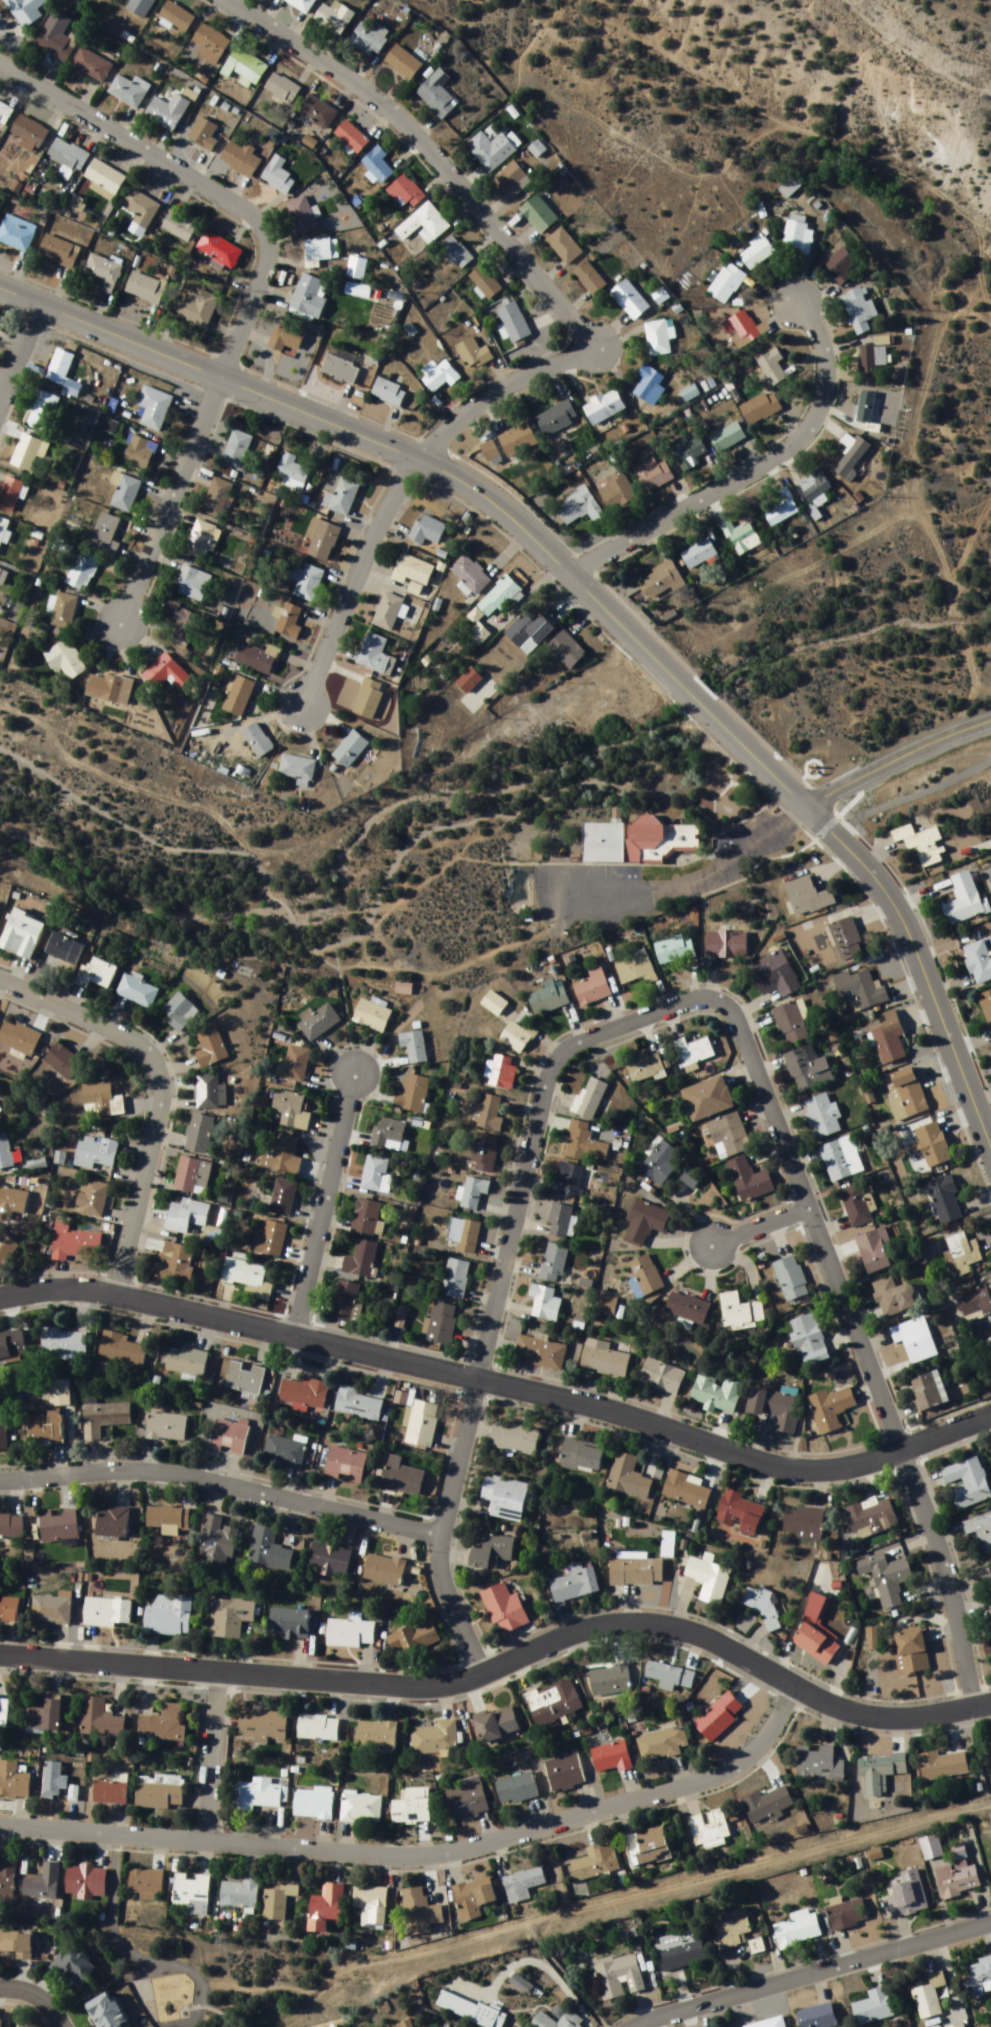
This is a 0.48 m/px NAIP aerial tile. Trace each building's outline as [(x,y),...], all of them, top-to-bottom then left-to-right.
[(47,2),(46,0),(3,0),(22,29),(41,17),(36,9),(47,2)] [(143,20),(156,0),(131,0),(126,9),(143,20)] [(194,18),(168,0),(157,16),(184,34),(194,18)] [(307,16),(316,0),(281,0),(307,16)] [(324,4),(313,20),(339,38),(355,14),(335,0),(334,0),(329,8),(324,4)] [(62,35),(71,21),(54,11),(34,43),(64,62),(76,44),(62,35)] [(374,24),(371,29),(360,22),(348,43),(375,59),(390,33),(374,24)] [(230,41),(203,23),(191,41),(200,47),(195,54),(214,66),(230,41)] [(410,82),(428,57),(416,48),(411,55),(395,44),(383,62),(410,82)] [(268,67),(236,46),(219,72),(228,78),(233,72),(255,86),(268,67)] [(102,84),(113,66),(81,47),(71,66),(102,84)] [(442,121),(458,105),(441,88),(450,79),(440,69),(415,93),(442,121)] [(300,87),(272,74),(264,90),(292,104),(300,87)] [(137,110),(148,91),(117,75),(107,94),(137,110)] [(190,103),(175,94),(168,105),(155,98),(144,116),(172,133),(190,103)] [(337,113),(309,95),(297,112),(326,131),(337,113)] [(0,103),(0,130),(1,131),(14,111),(0,103)] [(210,154),(218,142),(212,138),(218,128),(200,116),(186,138),(210,154)] [(8,141),(39,151),(47,127),(16,117),(8,141)] [(333,133),(356,156),(369,143),(347,120),(333,133)] [(517,151),(501,133),(491,143),(481,132),(464,147),(490,175),(517,151)] [(78,174),(89,156),(58,137),(46,157),(63,167),(58,175),(68,180),(74,171),(78,174)] [(262,161),(253,155),(255,152),(245,144),(242,149),(231,141),(219,158),(249,180),(262,161)] [(382,161),(387,156),(377,146),(360,163),(382,185),(394,173),(382,161)] [(280,171),(286,162),(275,155),(259,179),(286,196),(296,181),(280,171)] [(115,197),(127,178),(95,159),(83,177),(115,197)] [(397,203),(401,198),(412,209),(425,197),(403,175),(385,192),(397,203)] [(787,199),(796,191),(788,181),(779,189),(787,199)] [(136,214),(131,223),(146,232),(161,205),(131,189),(122,207),(136,214)] [(519,209),(540,235),(558,220),(538,195),(519,209)] [(316,229),(307,197),(287,202),(296,235),(316,229)] [(428,246),(450,228),(429,202),(394,231),(403,242),(416,231),(428,246)] [(185,220),(171,213),(161,230),(188,244),(200,222),(187,216),(185,220)] [(5,214),(0,228),(0,243),(27,253),(37,227),(5,214)] [(810,253),(812,231),(805,230),(806,221),(786,218),(782,250),(810,253)] [(583,252),(561,228),(545,242),(568,266),(583,252)] [(243,253),(208,231),(197,248),(232,271),(243,253)] [(737,258),(752,272),(775,249),(760,235),(737,258)] [(74,269),(80,246),(44,236),(37,258),(74,269)] [(461,272),(474,258),(452,236),(438,249),(461,272)] [(331,240),(305,240),(305,261),(331,261),(331,240)] [(827,258),(834,285),(849,282),(846,268),(852,267),(849,252),(827,258)] [(112,296),(123,267),(91,254),(83,275),(103,282),(99,291),(112,296)] [(348,278),(364,280),(366,260),(350,258),(348,278)] [(572,272),(593,297),(607,286),(586,261),(572,272)] [(706,291),(723,306),(747,277),(729,263),(706,291)] [(500,293),(487,265),(470,274),(483,301),(500,293)] [(167,285),(132,271),(124,293),(158,307),(167,285)] [(288,310),(316,321),(330,285),(302,274),(288,310)] [(610,293),(634,321),(650,308),(626,280),(610,293)] [(176,318),(208,329),(219,299),(188,287),(176,318)] [(873,317),(864,295),(842,304),(856,337),(871,330),(866,320),(873,317)] [(505,343),(527,339),(521,303),(498,308),(505,343)] [(729,335),(738,350),(770,332),(765,323),(755,328),(744,310),(727,320),(734,331),(729,335)] [(670,354),(668,339),(675,338),(672,320),(645,324),(649,357),(670,354)] [(283,353),(286,346),(297,351),(305,333),(280,321),(268,346),(283,353)] [(469,374),(493,359),(485,346),(480,349),(472,337),(453,349),(469,374)] [(859,380),(875,380),(875,366),(886,366),(886,347),(859,347),(859,380)] [(357,357),(329,348),(320,374),(353,386),(359,370),(353,368),(357,357)] [(75,356),(57,349),(45,380),(63,387),(75,356)] [(787,379),(777,363),(782,360),(776,349),(755,361),(771,388),(787,379)] [(450,388),(461,378),(444,360),(421,381),(433,395),(446,383),(450,388)] [(665,398),(655,365),(636,371),(641,384),(637,385),(643,405),(665,398)] [(371,393),(396,410),(407,394),(381,377),(371,393)] [(686,402),(699,395),(694,386),(681,393),(686,402)] [(173,397),(144,387),(137,407),(145,409),(140,426),(161,433),(173,397)] [(593,428),(626,410),(615,389),(582,407),(593,428)] [(61,399),(40,390),(25,426),(46,435),(61,399)] [(749,428),(782,410),(771,390),(738,407),(749,428)] [(856,422),(870,424),(875,394),(861,392),(856,422)] [(535,417),(545,438),(578,421),(568,401),(535,417)] [(492,435),(502,453),(529,438),(520,420),(492,435)] [(711,432),(716,451),(744,444),(740,426),(711,432)] [(240,470),(253,438),(234,430),(220,462),(240,470)] [(36,457),(44,459),(49,443),(20,435),(11,468),(32,474),(36,457)] [(867,442),(856,438),(855,439),(845,435),(841,445),(846,447),(836,475),(852,481),(867,442)] [(157,444),(132,436),(123,462),(148,471),(157,444)] [(688,443),(685,437),(669,445),(683,473),(699,465),(696,458),(706,452),(699,438),(688,443)] [(285,479),(283,485),(300,493),(310,471),(294,463),(297,458),(285,452),(275,474),(285,479)] [(665,462),(657,466),(652,457),(632,468),(646,494),(674,479),(665,462)] [(809,503),(831,490),(820,470),(797,482),(809,503)] [(128,513),(144,486),(126,475),(110,502),(128,513)] [(601,505),(630,505),(630,475),(605,475),(605,488),(601,488),(601,505)] [(12,514),(25,485),(6,476),(0,490),(0,508),(12,514)] [(361,486),(341,477),(333,496),(326,493),(321,506),(347,518),(361,486)] [(199,514),(221,523),(232,498),(229,498),(234,487),(214,478),(199,514)] [(554,503),(564,526),(589,516),(593,525),(603,521),(589,488),(554,503)] [(762,517),(774,530),(799,509),(785,491),(772,501),(776,505),(762,517)] [(121,520),(102,513),(89,546),(116,556),(120,545),(112,542),(121,520)] [(437,546),(447,526),(421,514),(408,540),(422,547),(425,540),(437,546)] [(304,538),(312,541),(306,555),(326,564),(341,530),(313,517),(304,538)] [(4,544),(12,522),(0,518),(0,548),(2,544),(4,544)] [(183,554),(208,564),(222,531),(197,520),(183,554)] [(737,558),(761,547),(750,523),(734,530),(730,522),(722,526),(737,558)] [(680,555),(690,572),(717,555),(707,539),(680,555)] [(81,593),(103,562),(87,550),(64,581),(81,593)] [(434,566),(401,555),(394,575),(412,582),(408,594),(423,599),(434,566)] [(475,597),(491,581),(465,555),(449,570),(475,597)] [(684,583),(669,560),(636,582),(651,605),(684,583)] [(293,597),(314,603),(323,571),(304,565),(302,570),(293,568),(289,580),(297,582),(293,597)] [(201,603),(211,577),(184,566),(173,592),(201,603)] [(3,587),(8,573),(0,570),(0,586),(3,587)] [(522,590),(506,576),(466,618),(475,627),(466,636),(478,647),(490,635),(480,625),(496,608),(500,613),(522,590)] [(79,598),(58,593),(50,626),(71,631),(79,598)] [(404,600),(384,593),(372,625),(392,633),(404,600)] [(202,616),(169,602),(163,616),(179,622),(172,639),(189,646),(202,616)] [(301,628),(296,626),(302,610),(285,603),(274,633),(296,641),(301,628)] [(541,616),(534,624),(524,613),(504,634),(527,657),(554,630),(541,616)] [(569,671),(586,654),(563,631),(546,648),(569,671)] [(390,678),(397,660),(382,655),(387,641),(368,633),(356,665),(390,678)] [(88,670),(70,639),(43,654),(55,674),(62,670),(69,681),(88,670)] [(270,678),(281,651),(268,645),(265,651),(243,641),(234,662),(270,678)] [(167,680),(178,692),(190,679),(165,653),(141,676),(156,691),(167,680)] [(483,681),(471,667),(455,683),(467,696),(483,681)] [(119,705),(124,681),(90,673),(85,697),(119,705)] [(256,684),(236,676),(221,710),(241,719),(256,684)] [(351,712),(371,721),(387,687),(366,678),(351,712)] [(241,733),(258,760),(274,749),(256,723),(241,733)] [(369,745),(353,730),(331,755),(347,770),(369,745)] [(278,775),(297,779),(296,787),(310,789),(315,761),(282,755),(278,775)] [(583,863),(583,826),(624,826),(634,826),(641,819),(654,819),(662,829),(699,829),(698,851),(674,851),(662,863),(650,863),(583,863)] [(914,835),(911,826),(890,832),(895,847),(914,841),(922,868),(941,862),(935,843),(941,842),(937,828),(914,835)] [(941,906),(948,927),(989,913),(987,907),(982,908),(971,872),(950,878),(958,901),(941,906)] [(784,885),(796,919),(836,905),(831,891),(816,896),(810,876),(784,885)] [(45,923),(12,910),(0,943),(0,950),(30,962),(45,923)] [(828,925),(839,963),(864,955),(853,918),(828,925)] [(43,952),(74,967),(83,947),(53,932),(43,952)] [(706,933),(706,959),(747,959),(747,933),(706,933)] [(691,939),(684,941),(683,938),(654,943),(659,966),(695,959),(691,939)] [(988,954),(984,941),(962,948),(975,985),(990,980),(990,953),(988,954)] [(782,998),(801,989),(782,950),(750,966),(764,996),(778,989),(782,998)] [(614,965),(622,986),(642,979),(645,987),(657,982),(646,953),(614,965)] [(91,982),(107,990),(117,970),(89,956),(76,984),(87,990),(91,982)] [(573,985),(580,1008),(611,998),(602,969),(588,974),(590,979),(573,985)] [(833,977),(840,999),(850,996),(856,1013),(889,1002),(884,986),(875,989),(869,970),(851,976),(849,972),(833,977)] [(115,996),(150,1010),(159,990),(124,975),(115,996)] [(569,1005),(561,980),(545,985),(546,990),(528,996),(534,1016),(569,1005)] [(412,985),(397,984),(395,994),(411,996),(412,985)] [(480,1005),(497,1019),(508,1005),(491,991),(480,1005)] [(978,995),(990,1038),(990,991),(978,995)] [(159,1014),(180,1033),(199,1013),(178,993),(159,1014)] [(353,1023),(385,1032),(391,1009),(359,1001),(353,1023)] [(772,1010),(785,1047),(810,1038),(804,1021),(806,1020),(799,1001),(772,1010)] [(341,1022),(329,1004),(297,1025),(309,1044),(341,1022)] [(879,1016),(883,1028),(872,1031),(883,1066),(906,1058),(899,1037),(904,1035),(896,1010),(879,1016)] [(7,1019),(0,1034),(0,1043),(31,1058),(41,1036),(7,1019)] [(523,1030),(512,1022),(499,1039),(521,1056),(538,1033),(527,1025),(523,1030)] [(196,1053),(201,1069),(228,1061),(217,1025),(196,1032),(202,1051),(196,1053)] [(409,1065),(425,1064),(425,1033),(399,1034),(400,1048),(408,1048),(409,1065)] [(687,1045),(685,1039),(674,1043),(685,1073),(717,1061),(708,1037),(687,1045)] [(43,1061),(69,1082),(83,1064),(57,1043),(43,1061)] [(817,1060),(812,1046),(785,1055),(797,1094),(834,1082),(826,1057),(817,1060)] [(310,1051),(289,1047),(283,1080),(304,1084),(310,1051)] [(666,1076),(658,1054),(625,1065),(632,1087),(666,1076)] [(516,1059),(495,1056),(494,1062),(487,1062),(484,1085),(513,1089),(516,1059)] [(914,1067),(882,1078),(898,1123),(930,1112),(914,1067)] [(430,1080),(406,1074),(398,1110),(422,1115),(430,1080)] [(197,1076),(197,1108),(225,1108),(225,1085),(219,1085),(219,1076),(197,1076)] [(574,1113),(592,1122),(609,1086),(591,1077),(574,1113)] [(735,1110),(725,1078),(682,1091),(692,1123),(735,1110)] [(124,1115),(123,1097),(111,1098),(110,1083),(83,1085),(86,1118),(124,1115)] [(302,1112),(305,1096),(275,1091),(272,1112),(280,1114),(278,1127),(307,1132),(311,1113),(302,1112)] [(831,1105),(828,1093),(802,1102),(816,1141),(845,1131),(835,1103),(831,1105)] [(739,1113),(707,1124),(714,1148),(720,1146),(724,1159),(750,1151),(739,1113)] [(214,1119),(192,1114),(183,1150),(205,1155),(214,1119)] [(406,1124),(377,1118),(371,1146),(400,1152),(406,1124)] [(564,1156),(606,1163),(609,1145),(589,1141),(591,1125),(570,1121),(564,1156)] [(914,1130),(919,1144),(911,1147),(913,1154),(922,1151),(928,1169),(952,1161),(939,1122),(914,1130)] [(14,1168),(8,1135),(0,1136),(0,1170),(14,1168)] [(298,1139),(278,1135),(269,1169),(298,1176),(302,1160),(294,1157),(298,1139)] [(118,1143),(81,1136),(74,1167),(94,1171),(94,1168),(113,1171),(118,1143)] [(819,1147),(831,1183),(864,1173),(852,1137),(819,1147)] [(675,1169),(669,1164),(678,1152),(660,1139),(637,1170),(661,1188),(675,1169)] [(390,1159),(367,1154),(360,1189),(388,1195),(392,1178),(386,1176),(390,1159)] [(173,1191),(205,1197),(212,1164),(181,1157),(173,1191)] [(728,1163),(741,1202),(774,1192),(767,1171),(752,1176),(747,1157),(728,1163)] [(587,1168),(560,1162),(557,1175),(564,1176),(560,1194),(580,1198),(587,1168)] [(942,1226),(965,1218),(950,1176),(927,1184),(942,1226)] [(488,1196),(490,1182),(466,1178),(460,1209),(477,1212),(481,1194),(488,1196)] [(290,1217),(297,1184),(276,1179),(268,1212),(290,1217)] [(102,1219),(110,1186),(89,1181),(81,1214),(102,1219)] [(872,1222),(860,1184),(838,1191),(851,1229),(872,1222)] [(3,1211),(24,1216),(29,1193),(1,1186),(0,1189),(0,1223),(3,1211)] [(164,1231),(188,1236),(190,1225),(206,1228),(211,1205),(182,1199),(181,1206),(170,1204),(164,1231)] [(375,1236),(382,1204),(357,1199),(351,1232),(375,1236)] [(631,1221),(624,1242),(644,1249),(650,1230),(667,1236),(674,1213),(634,1199),(627,1219),(631,1221)] [(570,1238),(571,1206),(550,1205),(549,1237),(570,1238)] [(456,1252),(475,1256),(481,1224),(452,1218),(447,1242),(457,1244),(456,1252)] [(280,1259),(288,1226),(267,1221),(262,1239),(254,1237),(250,1252),(280,1259)] [(101,1258),(102,1234),(70,1232),(70,1224),(54,1224),(53,1260),(67,1261),(68,1257),(101,1258)] [(884,1246),(890,1244),(885,1228),(856,1238),(868,1276),(891,1268),(884,1246)] [(970,1267),(984,1262),(976,1240),(968,1243),(964,1232),(945,1238),(958,1278),(972,1274),(970,1267)] [(18,1244),(1,1233),(0,1235),(0,1271),(18,1244)] [(346,1257),(342,1273),(369,1279),(378,1245),(358,1240),(354,1259),(346,1257)] [(155,1279),(189,1285),(195,1248),(161,1242),(155,1279)] [(539,1279),(560,1284),(569,1248),(548,1243),(539,1279)] [(644,1297),(664,1288),(649,1255),(630,1263),(644,1297)] [(775,1262),(784,1302),(808,1297),(799,1257),(775,1262)] [(221,1283),(263,1290),(267,1266),(225,1259),(221,1283)] [(463,1300),(471,1264),(448,1259),(440,1295),(463,1300)] [(884,1318),(918,1306),(910,1284),(896,1289),(892,1277),(873,1284),(884,1318)] [(330,1317),(356,1324),(360,1307),(355,1306),(360,1286),(339,1281),(330,1317)] [(555,1290),(532,1285),(529,1298),(535,1299),(531,1318),(557,1324),(562,1300),(553,1298),(555,1290)] [(987,1287),(957,1296),(964,1319),(984,1313),(987,1322),(990,1321),(990,1300),(987,1287)] [(664,1314),(703,1326),(711,1304),(672,1292),(664,1314)] [(720,1295),(726,1331),(765,1324),(762,1302),(741,1305),(739,1292),(720,1295)] [(614,1317),(618,1299),(597,1294),(593,1313),(614,1317)] [(451,1346),(458,1307),(433,1302),(426,1342),(451,1346)] [(803,1367),(829,1359),(815,1314),(789,1322),(803,1367)] [(889,1329),(895,1345),(904,1342),(911,1365),(938,1356),(925,1317),(889,1329)] [(61,1332),(61,1328),(43,1328),(43,1358),(86,1357),(86,1332),(61,1332)] [(27,1359),(24,1331),(0,1334),(0,1362),(27,1359)] [(142,1368),(148,1344),(103,1333),(98,1358),(142,1368)] [(567,1345),(520,1335),(514,1362),(562,1372),(567,1345)] [(580,1370),(626,1378),(630,1355),(609,1351),(610,1343),(585,1339),(580,1370)] [(165,1370),(203,1378),(208,1354),(170,1345),(165,1370)] [(639,1384),(677,1396),(685,1371),(647,1359),(639,1384)] [(266,1370),(253,1366),(251,1373),(242,1370),(244,1364),(233,1361),(226,1388),(259,1397),(266,1370)] [(691,1405),(734,1415),(742,1383),(725,1379),(723,1388),(715,1386),(718,1375),(699,1370),(691,1405)] [(944,1406),(936,1374),(910,1380),(918,1412),(944,1406)] [(324,1410),(329,1385),(305,1380),(305,1383),(283,1379),(279,1401),(324,1410)] [(359,1388),(339,1385),(334,1414),(379,1422),(383,1400),(357,1396),(359,1388)] [(827,1391),(808,1398),(821,1436),(842,1429),(837,1414),(857,1407),(850,1387),(829,1395),(827,1391)] [(793,1435),(799,1390),(782,1388),(781,1394),(750,1389),(747,1414),(778,1418),(776,1433),(793,1435)] [(440,1405),(413,1401),(405,1444),(432,1449),(440,1405)] [(131,1403),(84,1404),(84,1441),(101,1441),(101,1426),(131,1425),(131,1403)] [(184,1442),(187,1417),(149,1413),(146,1438),(184,1442)] [(28,1414),(28,1446),(63,1446),(63,1414),(28,1414)] [(243,1456),(250,1425),(217,1418),(210,1449),(243,1456)] [(536,1455),(539,1429),(493,1423),(490,1449),(536,1455)] [(265,1463),(302,1469),(306,1442),(268,1437),(265,1463)] [(561,1467),(600,1473),(603,1448),(564,1442),(561,1467)] [(367,1454),(331,1447),(325,1477),(361,1485),(367,1454)] [(637,1457),(616,1453),(607,1491),(649,1500),(654,1480),(633,1475),(637,1457)] [(420,1497),(424,1471),(400,1467),(402,1458),(389,1456),(383,1490),(420,1497)] [(978,1458),(941,1471),(947,1489),(949,1488),(957,1512),(990,1499),(990,1494),(978,1458)] [(711,1490),(701,1487),(703,1479),(669,1471),(662,1497),(706,1509),(711,1490)] [(483,1500),(492,1501),(489,1516),(523,1522),(529,1487),(486,1479),(483,1500)] [(756,1535),(766,1507),(742,1499),(744,1495),(726,1489),(715,1522),(756,1535)] [(898,1526),(889,1500),(878,1503),(876,1498),(844,1509),(855,1541),(898,1526)] [(786,1507),(783,1532),(822,1536),(824,1511),(786,1507)] [(129,1539),(129,1508),(99,1508),(99,1539),(129,1539)] [(188,1509),(146,1508),(146,1530),(188,1530),(188,1509)] [(79,1540),(77,1511),(40,1513),(41,1542),(79,1540)] [(239,1531),(221,1527),(223,1519),(207,1515),(196,1560),(230,1568),(239,1531)] [(966,1537),(976,1535),(982,1557),(990,1554),(990,1515),(963,1522),(966,1537)] [(23,1542),(22,1516),(0,1516),(0,1542),(23,1542)] [(290,1571),(294,1551),(274,1547),(277,1530),(256,1526),(249,1563),(290,1571)] [(512,1562),(514,1538),(485,1535),(483,1551),(472,1550),(470,1568),(495,1571),(496,1560),(512,1562)] [(352,1548),(312,1542),(308,1572),(347,1577),(352,1548)] [(401,1588),(406,1561),(369,1554),(363,1581),(401,1588)] [(903,1607),(897,1585),(913,1581),(908,1560),(887,1565),(884,1555),(855,1562),(859,1578),(873,1574),(882,1612),(903,1607)] [(699,1601),(721,1607),(731,1569),(690,1558),(685,1578),(704,1583),(699,1601)] [(610,1560),(610,1586),(663,1586),(663,1560),(610,1560)] [(600,1593),(592,1562),(570,1567),(572,1576),(550,1582),(555,1603),(600,1593)] [(990,1611),(990,1575),(982,1577),(988,1611),(990,1611)] [(492,1626),(499,1623),(503,1635),(529,1625),(518,1594),(510,1596),(506,1584),(481,1593),(492,1626)] [(768,1615),(763,1627),(772,1630),(783,1599),(748,1587),(741,1606),(768,1615)] [(33,1623),(71,1624),(71,1592),(58,1592),(58,1597),(34,1597),(33,1623)] [(144,1632),(189,1636),(192,1599),(156,1596),(155,1608),(146,1608),(144,1632)] [(827,1667),(843,1645),(817,1625),(832,1604),(820,1596),(789,1640),(827,1667)] [(17,1621),(19,1599),(0,1598),(0,1620),(17,1621)] [(130,1628),(132,1602),(85,1599),(84,1626),(130,1628)] [(210,1638),(241,1640),(242,1622),(254,1622),(255,1602),(212,1599),(210,1638)] [(269,1637),(307,1640),(310,1612),(272,1609),(269,1637)] [(439,1642),(432,1620),(386,1637),(394,1658),(439,1642)] [(375,1623),(327,1621),(326,1647),(374,1649),(375,1623)] [(904,1677),(930,1672),(923,1631),(896,1636),(904,1677)] [(695,1671),(648,1663),(646,1678),(661,1681),(660,1690),(673,1692),(675,1686),(692,1689),(695,1671)] [(631,1692),(627,1665),(589,1671),(592,1697),(631,1692)] [(583,1711),(571,1678),(525,1695),(537,1728),(583,1711)] [(694,1725),(711,1743),(746,1710),(728,1691),(694,1725)] [(84,1697),(81,1736),(124,1739),(125,1717),(104,1715),(105,1698),(84,1697)] [(60,1731),(61,1700),(45,1699),(45,1709),(27,1708),(27,1730),(60,1731)] [(138,1738),(185,1742),(186,1726),(180,1726),(181,1705),(162,1703),(161,1718),(140,1716),(138,1738)] [(497,1712),(475,1718),(481,1743),(520,1733),(513,1708),(497,1712)] [(239,1739),(286,1741),(287,1713),(252,1712),(252,1715),(239,1715),(239,1739)] [(338,1743),(339,1718),(299,1715),(297,1740),(338,1743)] [(457,1752),(456,1720),(438,1721),(438,1728),(411,1729),(412,1754),(457,1752)] [(357,1749),(396,1751),(397,1723),(358,1722),(357,1749)] [(637,1739),(642,1764),(682,1756),(680,1748),(688,1747),(684,1728),(637,1739)] [(619,1774),(632,1771),(626,1742),(591,1750),(597,1773),(618,1769),(619,1774)] [(844,1780),(844,1762),(834,1762),(834,1747),(797,1747),(797,1780),(844,1780)] [(560,1754),(561,1759),(545,1763),(552,1794),(586,1786),(578,1750),(560,1754)] [(939,1753),(919,1755),(923,1782),(969,1776),(966,1753),(939,1756),(939,1753)] [(866,1798),(886,1797),(885,1776),(907,1776),(906,1756),(858,1757),(859,1777),(866,1777),(866,1798)] [(29,1799),(30,1764),(0,1763),(0,1798),(29,1799)] [(61,1778),(62,1764),(44,1763),(43,1800),(59,1800),(60,1790),(67,1790),(67,1778),(61,1778)] [(539,1797),(533,1773),(493,1783),(499,1807),(539,1797)] [(136,1809),(182,1811),(184,1777),(154,1776),(154,1780),(137,1780),(136,1809)] [(253,1807),(280,1809),(281,1787),(272,1786),(272,1780),(253,1779),(253,1785),(238,1784),(236,1811),(252,1812),(253,1807)] [(127,1805),(127,1783),(93,1783),(93,1805),(127,1805)] [(446,1793),(454,1823),(489,1815),(482,1784),(446,1793)] [(760,1796),(760,1794),(742,1800),(752,1826),(795,1810),(786,1787),(760,1796)] [(429,1823),(429,1789),(406,1789),(406,1802),(392,1802),(392,1823),(429,1823)] [(294,1819),(332,1820),(333,1792),(295,1791),(294,1819)] [(381,1824),(381,1794),(342,1794),(341,1823),(381,1824)] [(722,1810),(688,1820),(697,1850),(731,1840),(722,1810)] [(672,1858),(663,1827),(623,1838),(632,1869),(672,1858)] [(926,1860),(942,1855),(936,1836),(920,1841),(926,1860)] [(611,1875),(603,1845),(587,1849),(589,1858),(571,1863),(576,1884),(611,1875)] [(0,1860),(0,1897),(14,1897),(15,1860),(0,1860)] [(975,1866),(967,1868),(966,1862),(955,1864),(956,1871),(937,1876),(943,1900),(981,1891),(975,1866)] [(24,1879),(23,1899),(57,1901),(59,1864),(44,1864),(44,1880),(24,1879)] [(107,1869),(67,1867),(66,1898),(105,1900),(107,1869)] [(530,1900),(528,1890),(546,1885),(542,1869),(502,1879),(509,1906),(530,1900)] [(918,1870),(899,1874),(902,1884),(892,1886),(895,1897),(888,1898),(893,1919),(928,1910),(918,1870)] [(129,1896),(163,1896),(163,1872),(129,1872),(129,1896)] [(188,1916),(208,1917),(210,1877),(175,1875),(174,1906),(189,1907),(188,1916)] [(258,1910),(258,1880),(243,1879),(243,1884),(221,1883),(220,1908),(258,1910)] [(481,1920),(478,1907),(496,1903),(491,1879),(453,1887),(461,1924),(481,1920)] [(285,1922),(287,1897),(298,1898),(299,1883),(282,1883),(281,1892),(265,1891),(263,1921),(285,1922)] [(326,1934),(327,1925),(341,1926),(344,1886),(324,1884),(323,1898),(311,1897),(308,1933),(326,1934)] [(387,1889),(354,1888),(353,1910),(362,1910),(362,1926),(386,1927),(387,1889)] [(402,1891),(407,1936),(431,1934),(431,1928),(444,1926),(442,1906),(426,1908),(425,1889),(402,1891)] [(860,1897),(827,1908),(835,1932),(868,1922),(860,1897)] [(744,1944),(742,1934),(751,1933),(746,1911),(716,1917),(721,1948),(744,1944)] [(822,1939),(816,1913),(804,1916),(803,1913),(791,1915),(793,1920),(774,1925),(779,1949),(822,1939)] [(654,1942),(663,1973),(707,1962),(698,1931),(654,1942)] [(32,1934),(0,1934),(0,1954),(16,1954),(16,1961),(32,1961),(32,1934)] [(61,1953),(50,1969),(80,1990),(96,1967),(72,1951),(67,1958),(61,1953)] [(631,1994),(645,1991),(636,1955),(594,1965),(603,2002),(625,1997),(622,1985),(628,1983),(631,1994)] [(971,1989),(981,1986),(983,1994),(990,1992),(990,1958),(965,1965),(971,1989)] [(921,2020),(942,2015),(936,1989),(946,1986),(943,1972),(928,1976),(930,1986),(913,1990),(921,2020)] [(525,1997),(533,1988),(517,1974),(509,1983),(525,1997)] [(894,2017),(886,1987),(868,1992),(870,2000),(852,2005),(858,2026),(894,2017)] [(482,2026),(501,2026),(502,2025),(495,2023),(499,2013),(444,1989),(436,2007),(482,2026)] [(111,1992),(85,2005),(96,2026),(128,2026),(111,1992)] [(831,2003),(796,2013),(801,2026),(838,2026),(831,2003)] [(585,2023),(569,2011),(558,2025),(540,2011),(530,2025),(533,2026),(583,2026),(585,2023)] [(404,2014),(409,2026),(392,2026),(390,2022),(393,2021),(392,2018),(404,2014)] [(783,2017),(743,2026),(785,2026),(783,2017)]
